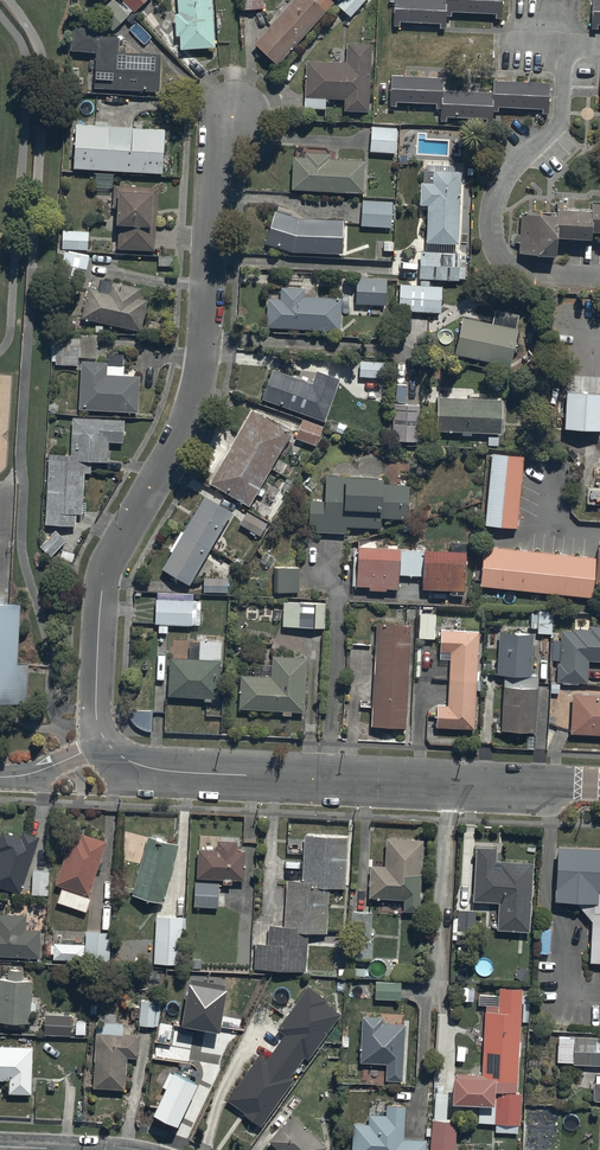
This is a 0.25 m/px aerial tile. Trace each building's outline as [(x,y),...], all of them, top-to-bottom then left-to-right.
[(113,0),(109,0),(96,12),(112,29),(128,14),(118,4),(113,0)] [(118,4),(128,14),(144,0),(122,0),(123,0),(118,4)] [(212,0),(177,0),(178,12),(175,12),(177,34),(180,34),(181,48),(215,46),(212,0)] [(242,8),(263,7),(262,0),(242,0),(242,8)] [(255,42),(279,64),(333,2),(331,0),(292,0),(255,42)] [(337,5),(350,15),(363,0),(342,0),(337,5)] [(390,29),(399,30),(400,24),(438,25),(439,30),(446,30),(446,18),(446,0),(391,0),(390,29)] [(446,18),(454,19),(454,13),(493,14),(493,19),(500,19),(501,0),(446,0),(446,18)] [(587,32),(596,33),(596,27),(599,27),(599,0),(588,0),(587,32)] [(158,91),(160,53),(119,50),(119,36),(102,35),(103,26),(71,24),(70,49),(97,50),(94,87),(158,91)] [(370,110),(374,44),(346,42),(345,61),(306,59),(304,96),(345,99),(344,109),(370,110)] [(443,76),(391,74),(389,105),(395,106),(395,101),(435,103),(435,109),(441,109),(442,89),(443,76)] [(550,82),(494,80),(494,90),(493,115),(502,115),(502,109),(541,110),(541,116),(549,116),(550,82)] [(494,90),(442,89),(441,109),(441,121),(447,122),(447,117),(486,118),(486,122),(493,122),(493,115),(494,90)] [(164,129),(76,124),(73,167),(162,172),(164,129)] [(397,128),(372,126),(370,150),(395,152),(397,128)] [(306,157),(293,156),(292,189),(365,193),(367,160),(330,158),(330,153),(306,151),(306,157)] [(460,247),(463,173),(425,172),(422,245),(460,247)] [(158,189),(115,187),(111,248),(153,252),(158,189)] [(392,202),(362,200),(361,224),(390,227),(392,202)] [(589,214),(590,235),(599,235),(599,207),(590,206),(589,214)] [(342,254),(343,220),(299,218),(275,211),(265,243),(293,252),(342,254)] [(557,212),(557,218),(555,240),(591,242),(590,235),(589,214),(557,212)] [(557,218),(521,215),(517,255),(553,261),(555,240),(557,218)] [(87,229),(61,228),(61,248),(86,249),(87,229)] [(83,281),(89,254),(64,250),(58,276),(83,281)] [(459,257),(420,253),(420,280),(457,282),(459,257)] [(386,279),(357,278),(356,304),(385,305),(386,279)] [(151,292),(93,279),(84,319),(142,332),(151,292)] [(442,287),(400,284),(399,310),(440,313),(442,287)] [(280,299),(268,298),(266,327),(341,331),(343,298),(304,296),(305,288),(281,287),(280,299)] [(518,329),(463,317),(455,355),(511,366),(518,329)] [(97,334),(56,331),(55,340),(53,340),(51,361),(55,361),(55,362),(77,364),(78,356),(95,357),(97,334)] [(361,358),(360,374),(388,374),(388,358),(361,358)] [(141,367),(84,362),(80,411),(141,413),(141,367)] [(314,384),(274,370),(266,399),(324,421),(342,379),(318,372),(314,384)] [(565,394),(563,430),(599,433),(599,396),(565,394)] [(503,400),(439,397),(437,431),(502,434),(503,400)] [(420,405),(394,404),(392,441),(418,442),(420,405)] [(293,433),(253,410),(209,486),(249,509),(293,433)] [(69,453),(49,452),(44,526),(85,528),(89,459),(109,461),(110,440),(122,441),(123,420),(71,417),(69,453)] [(301,418),(294,437),(315,445),(322,426),(301,418)] [(525,458),(495,455),(488,525),(517,528),(525,458)] [(384,479),(327,476),(326,502),(311,501),(309,524),(316,525),(316,532),(346,533),(347,527),(381,529),(382,519),(408,520),(410,485),(384,484),(384,479)] [(234,513),(203,496),(160,569),(192,587),(234,513)] [(247,510),(238,523),(259,535),(267,521),(247,510)] [(65,540),(54,530),(39,546),(50,556),(65,540)] [(598,558),(484,549),(480,587),(592,599),(595,586),(598,558)] [(465,555),(359,550),(357,588),(404,590),(405,575),(422,578),(421,590),(463,591),(465,555)] [(300,568),(275,567),(275,592),(300,592),(300,568)] [(227,577),(203,576),(203,591),(227,591),(227,577)] [(192,599),(155,598),(154,624),(158,624),(158,632),(167,632),(167,624),(191,625),(192,616),(199,617),(199,604),(192,604),(192,599)] [(24,702),(26,662),(15,661),(18,600),(10,600),(0,599),(0,701),(24,702)] [(325,604),(284,602),(283,627),(324,629),(325,604)] [(552,612),(538,612),(537,632),(551,633),(552,612)] [(435,613),(419,613),(418,637),(434,638),(435,613)] [(414,628),(380,624),(375,731),(407,732),(414,628)] [(560,654),(560,658),(554,658),(554,666),(556,666),(556,680),(587,681),(588,659),(599,660),(599,626),(588,625),(588,628),(562,627),(561,644),(551,644),(551,654),(560,654)] [(481,631),(442,631),(440,657),(452,657),(451,706),(440,706),(438,728),(477,731),(481,631)] [(536,635),(501,633),(499,676),(508,678),(505,733),(537,735),(541,675),(533,675),(536,635)] [(309,657),(276,657),(275,675),(243,675),(237,715),(304,713),(309,657)] [(219,662),(170,658),(168,697),(216,700),(219,662)] [(573,696),(570,734),(599,736),(599,697),(573,696)] [(89,896),(107,842),(74,831),(56,886),(89,896)] [(40,837),(23,832),(21,838),(2,832),(0,839),(0,851),(2,852),(0,857),(0,888),(21,895),(40,837)] [(346,891),(349,837),(304,835),(302,881),(288,880),(285,927),(271,926),(270,946),(258,945),(256,969),(306,972),(308,934),(327,935),(330,890),(346,891)] [(164,905),(180,845),(148,836),(131,896),(164,905)] [(419,913),(423,841),(387,839),(385,867),(371,867),(369,899),(404,901),(404,912),(419,913)] [(244,881),(246,852),(236,852),(237,842),(218,841),(217,850),(199,849),(198,879),(244,881)] [(497,849),(477,848),(473,902),(499,903),(497,931),(530,933),(535,864),(497,861),(497,849)] [(558,848),(554,903),(579,906),(591,919),(588,964),(599,964),(599,850),(558,848)] [(46,869),(32,870),(32,894),(46,894),(46,886),(46,869)] [(218,882),(194,881),(193,906),(217,906),(218,882)] [(61,887),(57,900),(85,910),(89,897),(61,887)] [(371,910),(349,909),(347,956),(372,957),(372,941),(368,941),(368,937),(370,937),(371,910)] [(472,958),(474,911),(457,910),(457,916),(453,916),(452,939),(457,939),(456,958),(472,958)] [(40,958),(41,930),(27,930),(28,916),(0,915),(0,957),(40,958)] [(185,916),(154,915),(153,962),(182,963),(182,930),(185,930),(185,916)] [(549,955),(550,928),(540,928),(539,954),(549,955)] [(110,931),(85,930),(84,961),(109,961),(110,931)] [(83,943),(53,942),(53,957),(83,958),(83,943)] [(0,980),(0,1023),(32,1024),(34,981),(24,981),(24,971),(10,970),(9,980),(0,980)] [(400,981),(374,980),(374,998),(400,999),(400,981)] [(227,991),(189,984),(182,1027),(220,1034),(227,991)] [(328,1001),(309,987),(278,1030),(286,1035),(267,1062),(259,1057),(228,1101),(246,1114),(244,1116),(262,1128),(295,1081),(291,1078),(305,1059),(309,1061),(342,1015),(326,1004),(328,1001)] [(523,990),(500,989),(499,1014),(486,1013),(483,1077),(456,1076),(454,1107),(496,1109),(496,1125),(521,1127),(523,1095),(518,1095),(523,990)] [(139,997),(138,1024),(159,1024),(160,998),(139,997)] [(70,1015),(46,1015),(46,1032),(70,1032),(70,1015)] [(384,1018),(362,1017),(360,1064),(388,1065),(387,1082),(403,1083),(406,1026),(384,1025),(384,1018)] [(141,1034),(97,1032),(94,1090),(126,1091),(128,1059),(140,1059),(141,1034)] [(574,1037),(573,1066),(599,1067),(599,1038),(574,1037)] [(0,1047),(0,1082),(10,1082),(10,1095),(32,1096),(34,1048),(0,1047)] [(199,1085),(174,1073),(154,1116),(178,1128),(199,1085)] [(370,1116),(369,1126),(354,1125),(353,1149),(427,1149),(427,1142),(405,1141),(406,1108),(387,1107),(387,1117),(370,1116)] [(294,1116),(270,1142),(279,1149),(327,1149),(328,1149),(294,1116)] [(431,1119),(430,1149),(455,1149),(456,1120),(431,1119)]
